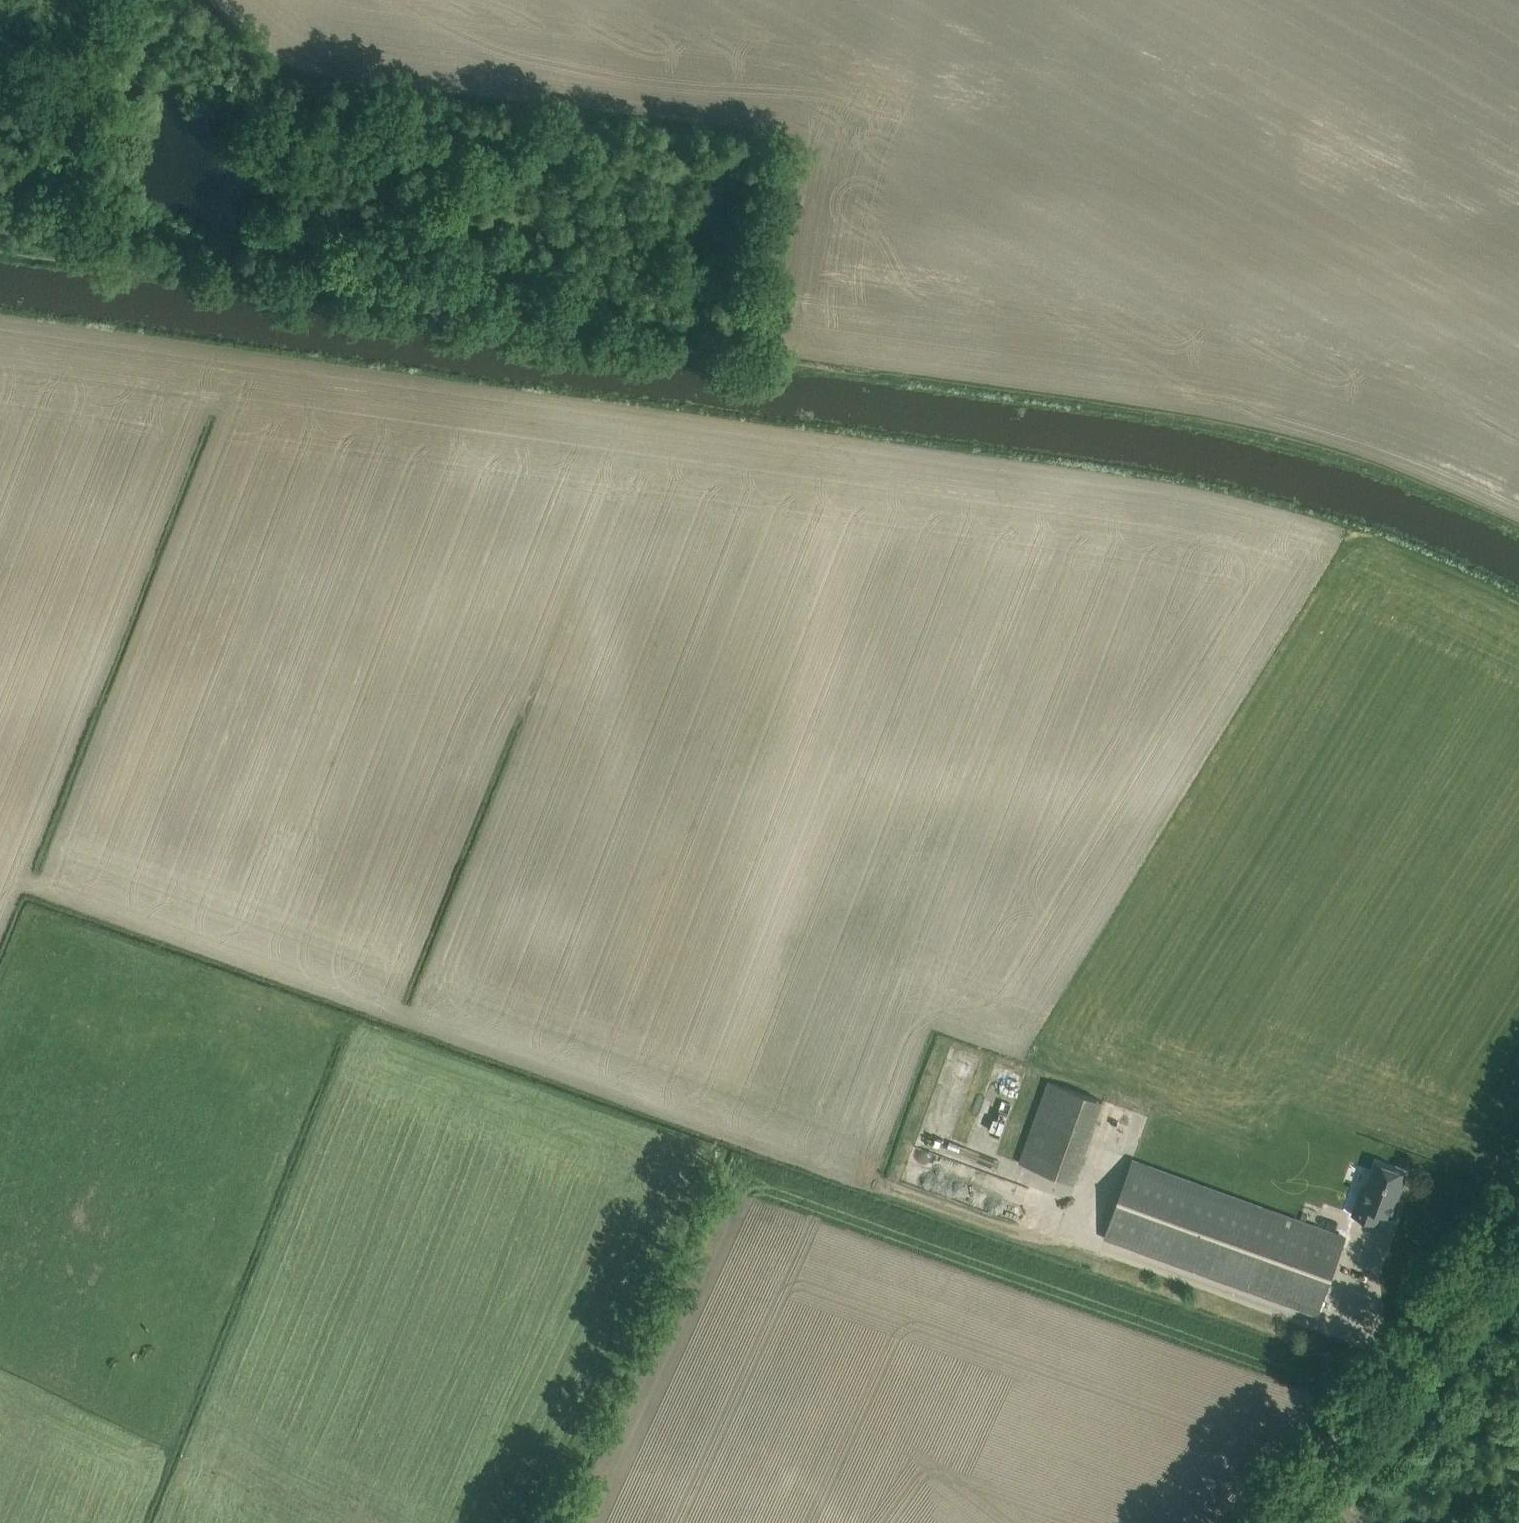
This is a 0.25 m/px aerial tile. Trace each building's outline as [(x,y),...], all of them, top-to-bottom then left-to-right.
[(1104,1100),(1048,1080),(1018,1161),(1074,1182),(1104,1100)] [(939,1136),(935,1146),(975,1161),(978,1151),(939,1136)] [(1346,1237),(1132,1161),(1104,1239),(1318,1314),(1346,1237)] [(1353,1214),(1378,1223),(1382,1211),(1391,1214),(1406,1172),(1377,1162),(1364,1196),(1360,1195),(1353,1214)]
